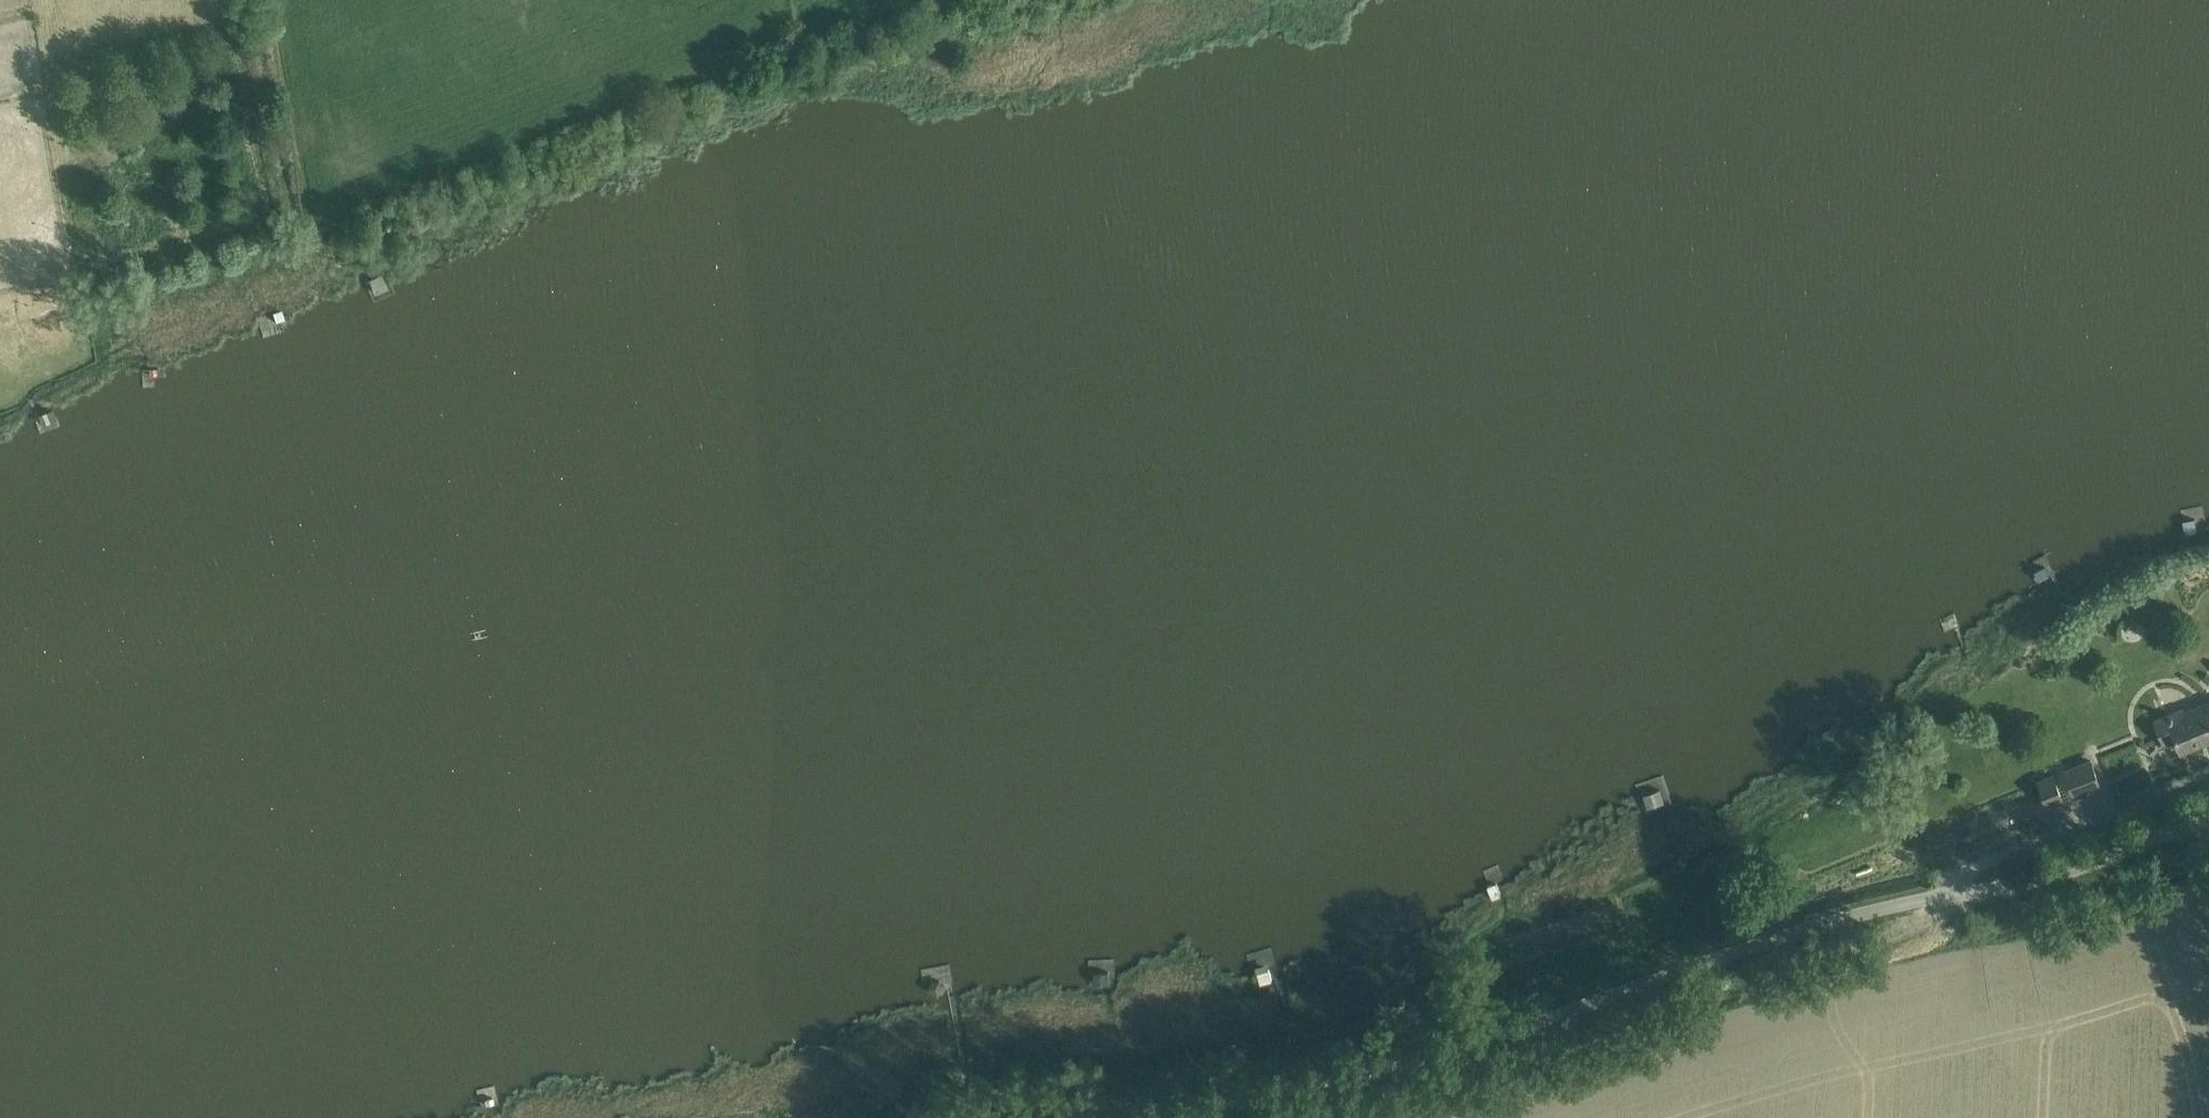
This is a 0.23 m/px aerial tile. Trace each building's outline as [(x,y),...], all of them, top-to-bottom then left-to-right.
[(381,274),(369,280),(374,291),(386,286),(381,274)] [(273,321),(280,319),(281,319),(278,311),(277,311),(270,313),(273,321)] [(56,416),(53,408),(38,414),(42,422),(56,416)] [(2186,535),(2198,532),(2195,520),(2184,522),(2186,535)] [(2043,563),(2033,568),(2037,577),(2047,572),(2043,563)] [(1952,616),(1942,620),(1946,631),(1956,627),(1952,616)] [(2182,750),(2208,739),(2208,702),(2185,711),(2184,708),(2155,720),(2162,738),(2176,738),(2182,750)] [(2092,760),(2067,770),(2077,795),(2102,785),(2092,760)] [(2052,776),(2037,781),(2038,782),(2047,807),(2062,801),(2052,776)] [(1658,790),(1643,795),(1647,807),(1662,803),(1658,790)] [(1493,898),(1502,895),(1497,883),(1488,886),(1493,898)] [(1267,969),(1256,972),(1259,984),(1270,981),(1267,969)] [(1109,975),(1095,976),(1095,985),(1109,985),(1109,975)] [(928,988),(938,995),(945,985),(937,981),(932,982),(928,988)]
